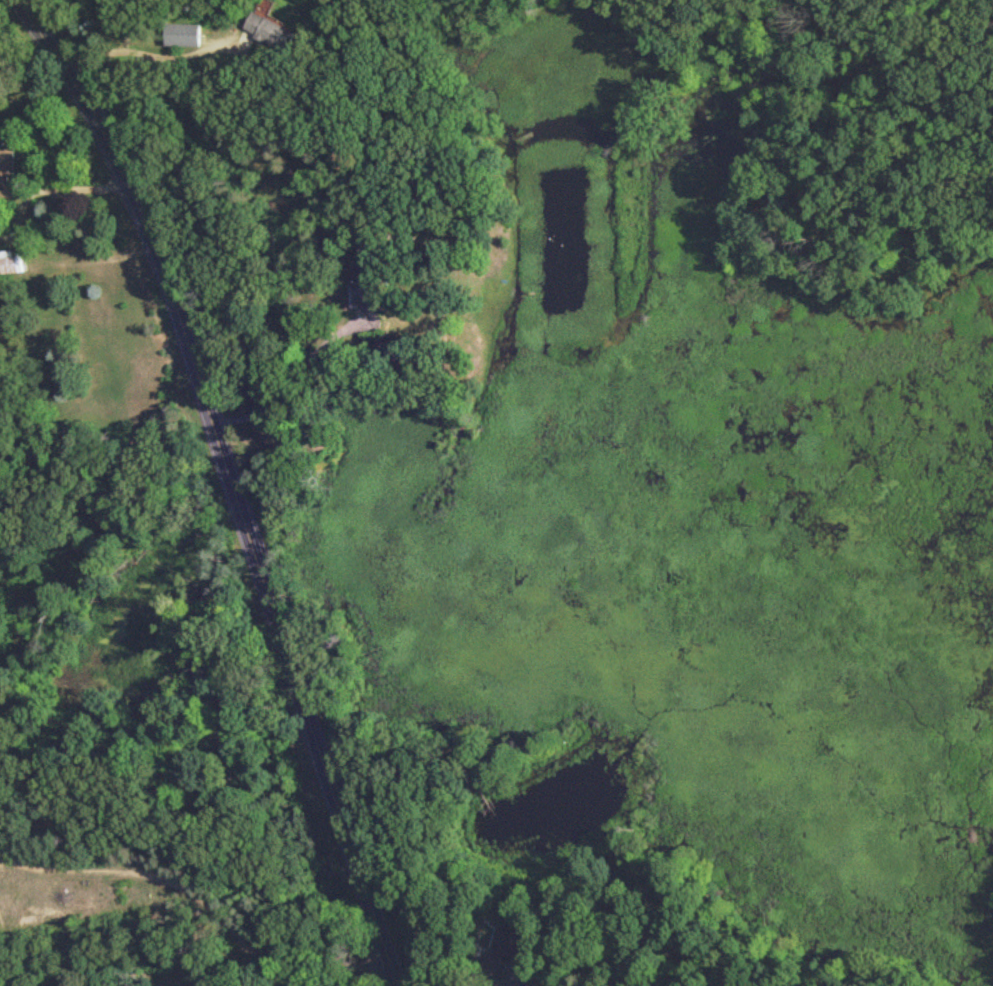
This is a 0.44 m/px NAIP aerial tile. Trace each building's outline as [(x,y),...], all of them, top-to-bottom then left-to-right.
[(245,29),(289,51),(299,30),(256,8),(245,29)] [(168,44),(202,45),(203,24),(169,23),(168,44)] [(0,145),(0,196),(15,196),(14,144),(0,145)] [(377,302),(376,242),(358,242),(359,257),(355,257),(355,302),(377,302)] [(24,271),(23,255),(11,255),(11,250),(0,250),(0,258),(1,272),(24,271)]
